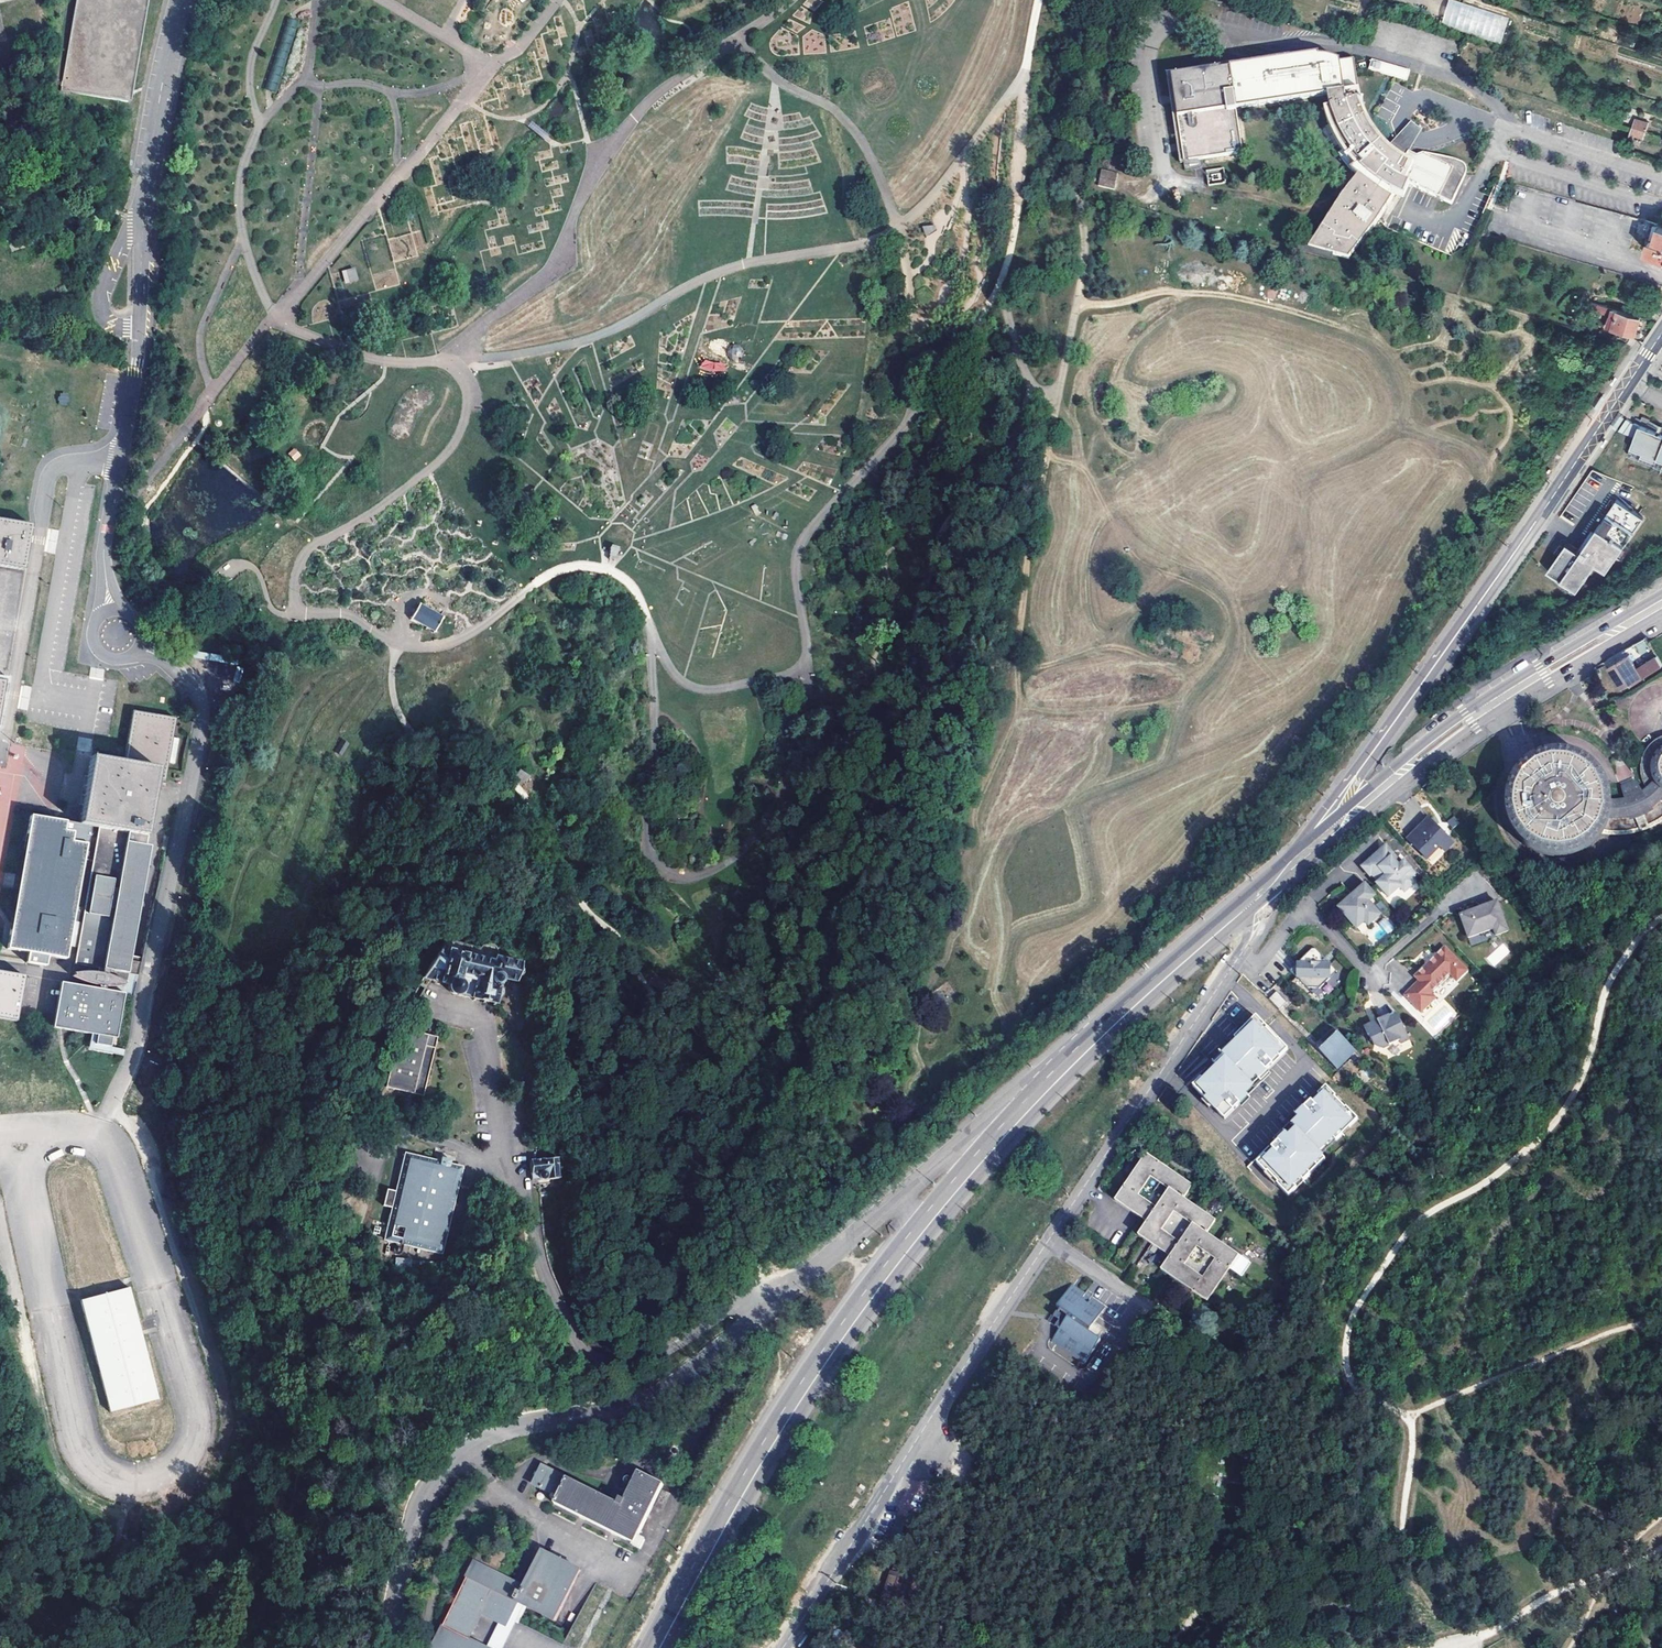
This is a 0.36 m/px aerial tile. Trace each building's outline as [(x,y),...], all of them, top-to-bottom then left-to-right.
[(59,93),(117,103),(128,105),(146,0),(76,0),(59,93)] [(1501,44),(1508,19),(1451,0),(1450,0),(1442,24),(1501,44)] [(293,18),(286,16),(262,89),(270,91),(276,93),(300,20),(293,18)] [(1316,253),(1356,264),(1372,230),(1395,194),(1403,198),(1410,185),(1441,198),(1454,168),(1422,155),(1415,157),(1396,143),(1390,149),(1385,143),(1380,139),(1375,132),(1370,124),(1366,115),(1363,107),(1360,99),(1359,92),(1357,84),(1356,71),(1355,61),(1340,63),(1336,60),(1330,59),(1325,58),(1320,58),(1320,55),(1169,80),(1183,169),(1246,159),(1237,111),(1328,98),(1330,110),(1324,111),(1327,122),(1334,136),(1339,146),(1342,151),(1339,154),(1351,172),(1358,177),(1338,203),(1316,253)] [(1373,61),(1370,71),(1408,83),(1411,73),(1373,61)] [(1648,123),(1635,118),(1632,128),(1641,131),(1646,132),(1648,123)] [(1641,131),(1632,128),(1630,135),(1639,138),(1641,131)] [(1223,167),(1206,170),(1208,184),(1226,182),(1223,167)] [(1101,168),(1098,185),(1114,189),(1118,172),(1101,168)] [(1652,223),(1650,228),(1653,229),(1653,231),(1649,230),(1647,238),(1650,239),(1647,253),(1661,257),(1661,225),(1652,223)] [(923,226),(924,234),(936,233),(934,224),(923,226)] [(345,284),(358,281),(355,267),(341,270),(345,284)] [(1593,304),(1591,310),(1611,317),(1607,328),(1639,338),(1640,334),(1636,333),(1641,317),(1593,304)] [(700,368),(724,373),(726,364),(702,359),(700,368)] [(59,405),(69,404),(67,392),(58,393),(59,405)] [(1639,425),(1630,447),(1643,453),(1641,456),(1656,462),(1657,459),(1661,460),(1661,434),(1639,425)] [(287,455),(297,461),(302,454),(293,448),(287,455)] [(304,454),(299,460),(304,465),(309,459),(304,454)] [(1645,516),(1618,497),(1591,537),(1581,551),(1568,542),(1548,569),(1578,590),(1597,562),(1608,570),(1645,516)] [(22,572),(30,527),(0,522),(0,569),(22,572)] [(443,617),(419,603),(411,619),(434,633),(443,617)] [(1638,651),(1650,644),(1650,643),(1646,638),(1634,645),(1638,651)] [(1629,656),(1610,667),(1617,680),(1618,679),(1623,688),(1637,680),(1630,668),(1638,664),(1636,659),(1635,660),(1632,654),(1629,656)] [(1661,667),(1661,662),(1658,657),(1637,670),(1643,679),(1661,667)] [(176,719),(132,711),(123,767),(158,774),(156,780),(165,782),(175,720),(176,719)] [(79,736),(76,749),(90,752),(92,739),(79,736)] [(7,800),(18,801),(25,746),(9,744),(6,767),(0,766),(0,855),(7,800)] [(1661,790),(1661,753),(1661,754),(1660,755),(1658,757),(1656,759),(1655,762),(1654,764),(1654,766),(1653,769),(1653,771),(1653,774),(1653,776),(1654,779),(1655,781),(1657,785),(1660,788),(1661,790)] [(1608,811),(1608,801),(1607,798),(1607,794),(1605,791),(1604,787),(1602,784),(1601,781),(1599,777),(1596,775),(1594,772),(1591,769),(1588,767),(1585,765),(1582,763),(1579,761),(1575,760),(1572,758),(1568,757),(1564,757),(1561,756),(1557,756),(1553,756),(1550,757),(1546,758),(1542,759),(1539,760),(1535,761),(1532,763),(1529,765),(1526,767),(1523,769),(1520,772),(1518,775),(1515,778),(1513,781),(1512,784),(1510,787),(1509,791),(1508,794),(1507,798),(1506,802),(1506,805),(1506,809),(1506,813),(1507,817),(1508,820),(1509,824),(1510,827),(1512,831),(1513,834),(1515,837),(1518,840),(1520,843),(1523,845),(1526,848),(1529,850),(1532,852),(1535,853),(1539,855),(1542,856),(1546,857),(1549,858),(1553,858),(1557,858),(1561,858),(1564,858),(1568,857),(1572,856),(1575,855),(1579,854),(1582,852),(1585,850),(1588,848),(1591,845),(1594,843),(1596,840),(1599,837),(1601,834),(1602,831),(1604,828),(1605,824),(1607,821),(1608,811)] [(126,836),(145,840),(156,780),(158,774),(123,767),(97,763),(94,781),(90,781),(85,810),(89,810),(86,829),(88,830),(97,832),(126,836)] [(521,769),(515,777),(525,783),(530,775),(521,769)] [(1607,821),(1618,820),(1624,819),(1631,818),(1632,822),(1634,821),(1641,833),(1649,830),(1644,817),(1651,813),(1650,810),(1659,804),(1661,801),(1661,790),(1660,788),(1657,785),(1655,781),(1648,788),(1640,795),(1635,788),(1630,791),(1625,794),(1627,800),(1621,802),(1615,802),(1608,801),(1608,811),(1607,821)] [(1441,848),(1446,852),(1455,843),(1429,817),(1408,839),(1429,859),(1441,848)] [(45,959),(65,963),(68,946),(85,847),(88,830),(86,829),(62,826),(28,820),(5,952),(26,956),(24,965),(44,969),(45,959)] [(1455,820),(1448,825),(1453,832),(1459,827),(1455,820)] [(97,832),(88,830),(85,847),(68,946),(77,948),(74,966),(93,969),(92,973),(92,975),(71,977),(71,980),(89,988),(88,992),(58,987),(51,1031),(92,1037),(96,1038),(95,1046),(110,1048),(111,1040),(116,1041),(122,997),(102,994),(102,990),(125,989),(125,984),(107,978),(107,976),(108,972),(128,976),(128,974),(138,975),(140,962),(130,961),(149,849),(144,848),(145,840),(126,836),(97,832)] [(1372,863),(1363,870),(1372,880),(1374,879),(1380,886),(1378,887),(1390,901),(1402,891),(1407,895),(1418,885),(1414,881),(1417,877),(1406,865),(1404,867),(1401,869),(1394,861),(1396,858),(1388,849),(1384,851),(1387,854),(1374,865),(1372,863)] [(1384,851),(1372,863),(1374,865),(1387,854),(1384,851)] [(1396,858),(1394,861),(1401,869),(1404,867),(1396,858)] [(1367,887),(1340,911),(1358,932),(1366,925),(1370,929),(1382,918),(1371,905),(1377,899),(1367,887)] [(1509,936),(1499,906),(1462,920),(1470,942),(1495,933),(1497,940),(1509,936)] [(448,946),(444,944),(422,980),(437,983),(446,985),(446,987),(446,988),(447,989),(448,990),(448,991),(449,992),(451,993),(452,993),(455,994),(458,993),(459,992),(473,996),(497,1003),(498,997),(500,997),(501,996),(502,994),(503,993),(503,991),(502,989),(502,988),(500,987),(501,980),(502,978),(503,978),(515,981),(520,960),(498,955),(493,953),(492,958),(469,952),(448,946)] [(1468,975),(1446,951),(1428,967),(1432,972),(1443,985),(1451,978),(1457,985),(1468,975)] [(1312,952),(1290,972),(1307,990),(1319,991),(1330,981),(1330,967),(1326,967),(1322,963),(1322,958),(1316,952),(1312,952)] [(1443,985),(1432,972),(1428,967),(1415,979),(1419,984),(1404,997),(1420,1015),(1435,1001),(1431,996),(1443,985)] [(0,975),(0,1023),(22,1027),(23,1021),(30,981),(0,975)] [(1294,1006),(1279,990),(1270,999),(1285,1014),(1294,1006)] [(1222,1120),(1288,1049),(1254,1018),(1188,1088),(1222,1120)] [(1409,1042),(1397,1018),(1389,1022),(1388,1018),(1377,1024),(1377,1026),(1373,1028),(1372,1026),(1363,1031),(1367,1039),(1369,1039),(1374,1048),(1382,1052),(1399,1043),(1401,1047),(1409,1042)] [(399,1027),(385,1085),(406,1090),(422,1094),(437,1036),(399,1027)] [(1354,1055),(1338,1038),(1323,1053),(1339,1070),(1354,1055)] [(1326,1086),(1253,1161),(1285,1191),(1357,1116),(1326,1086)] [(384,1222),(380,1243),(443,1258),(465,1164),(402,1149),(392,1190),(389,1189),(386,1189),(382,1206),(388,1208),(384,1222)] [(543,1179),(558,1178),(556,1158),(544,1159),(529,1159),(530,1173),(530,1180),(536,1180),(542,1179),(543,1179)] [(1152,1159),(1120,1206),(1154,1228),(1145,1242),(1159,1251),(1177,1263),(1168,1276),(1182,1285),(1214,1307),(1236,1274),(1245,1260),(1213,1239),(1222,1225),(1190,1203),(1198,1191),(1152,1159)] [(410,1266),(411,1258),(396,1257),(395,1265),(410,1266)] [(1053,1341),(1086,1363),(1100,1341),(1089,1333),(1105,1308),(1072,1285),(1058,1307),(1061,1309),(1058,1313),(1057,1312),(1054,1318),(1050,1323),(1061,1330),(1053,1341)] [(97,1295),(78,1300),(108,1413),(157,1400),(140,1336),(128,1287),(101,1294),(97,1295)] [(1300,1299),(1294,1309),(1300,1312),(1306,1302),(1300,1299)] [(1190,1353),(1177,1344),(1173,1349),(1187,1358),(1190,1353)] [(437,1381),(430,1383),(433,1399),(440,1397),(437,1381)] [(747,1389),(738,1385),(729,1400),(738,1405),(747,1389)] [(640,1538),(666,1486),(640,1473),(626,1501),(621,1498),(618,1503),(569,1480),(543,1466),(534,1485),(560,1498),(556,1506),(635,1545),(634,1547),(642,1551),(647,1541),(640,1538)] [(525,1609),(557,1625),(581,1576),(583,1571),(543,1551),(525,1587),(517,1605),(519,1606),(525,1609)] [(467,1580),(448,1616),(443,1626),(432,1647),(487,1647),(471,1640),(483,1617),(500,1625),(508,1629),(519,1606),(517,1605),(525,1587),(475,1563),(467,1580)] [(488,1647),(505,1647),(525,1609),(519,1606),(508,1629),(500,1625),(488,1647)]
